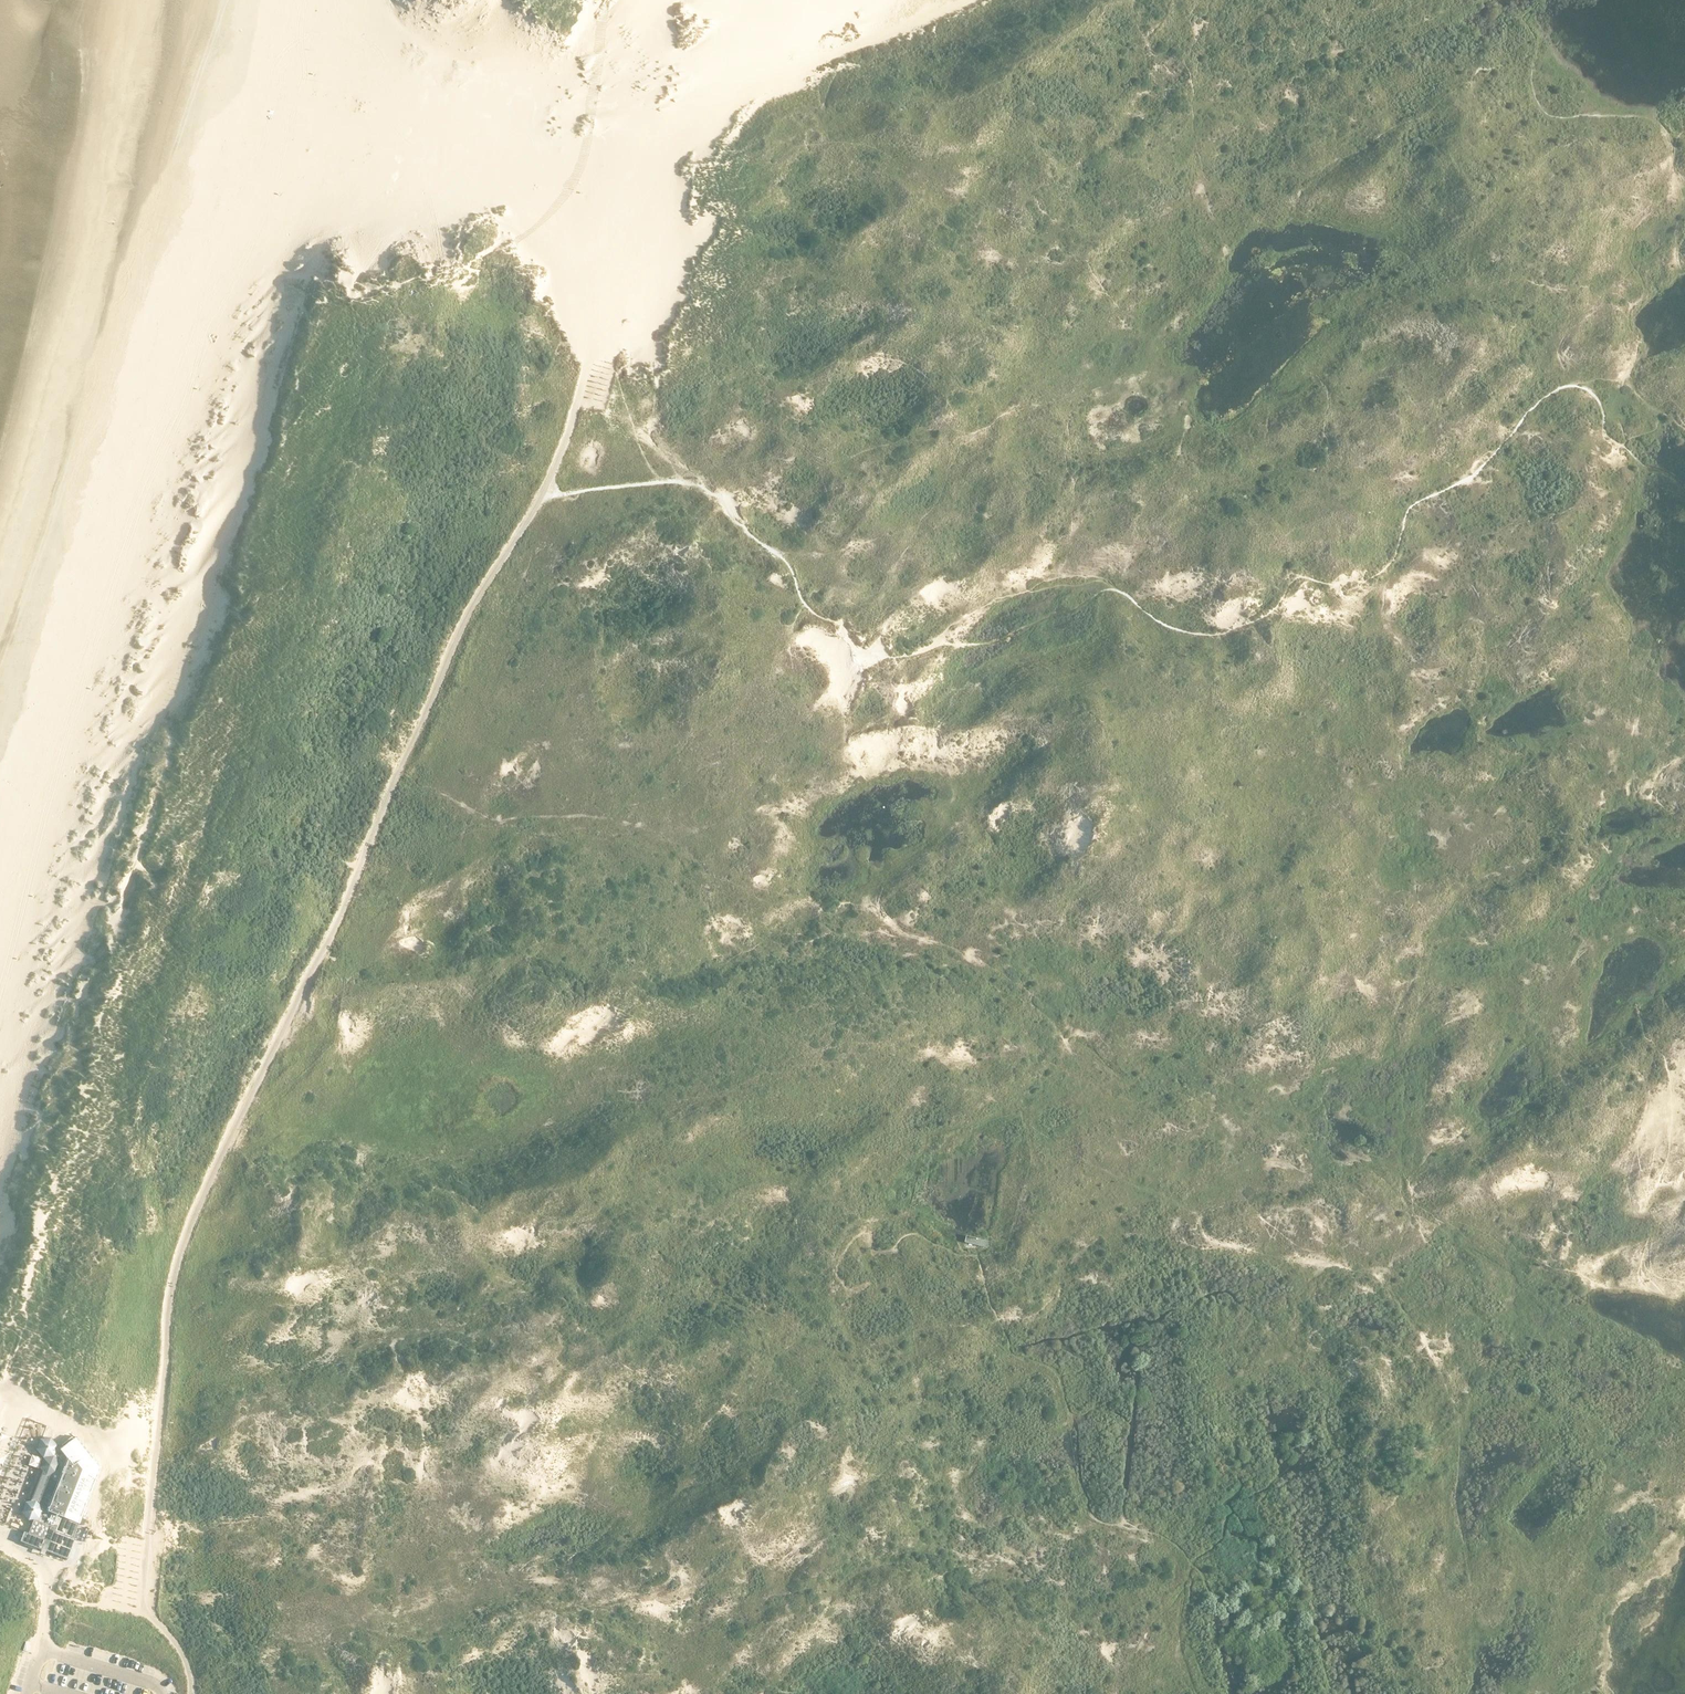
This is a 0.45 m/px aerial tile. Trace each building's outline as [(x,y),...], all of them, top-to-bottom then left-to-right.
[(969,1228),(965,1237),(981,1243),(984,1235),(969,1228)] [(42,1551),(68,1560),(76,1540),(56,1532),(62,1517),(80,1524),(102,1468),(77,1437),(74,1440),(72,1437),(62,1445),(64,1448),(62,1449),(59,1446),(51,1438),(41,1440),(37,1450),(43,1458),(40,1468),(43,1472),(31,1502),(26,1502),(22,1513),(29,1521),(34,1520),(29,1534),(25,1532),(21,1543),(23,1544),(42,1552),(42,1551)] [(20,1484),(23,1475),(14,1471),(11,1481),(20,1484)] [(21,1487),(17,1496),(25,1499),(29,1490),(21,1487)] [(2,1503),(12,1505),(14,1495),(4,1493),(2,1503)]
